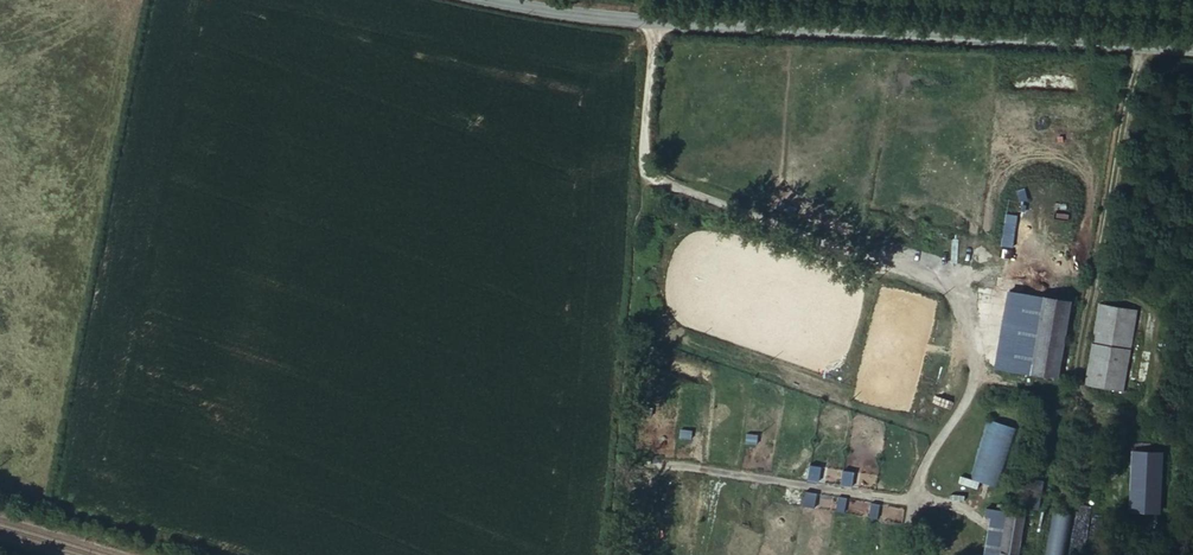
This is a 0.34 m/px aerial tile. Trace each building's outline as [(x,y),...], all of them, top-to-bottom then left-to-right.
[(1005,372),(1039,377),(1049,301),(1016,297),(1005,372)] [(1049,301),(1039,377),(1064,381),(1076,306),(1049,301)] [(1132,398),(1145,316),(1108,309),(1095,391),(1132,398)] [(1000,483),(1013,423),(986,417),(973,478),(1000,483)] [(1172,460),(1141,459),(1138,519),(1169,521),(1172,460)] [(798,472),(783,470),(782,480),(797,482),(798,472)] [(1021,505),(1040,506),(1042,476),(1023,475),(1021,505)] [(871,501),(868,515),(876,517),(880,503),(871,501)] [(1014,516),(1007,554),(1029,554),(1035,519),(1014,516)]
